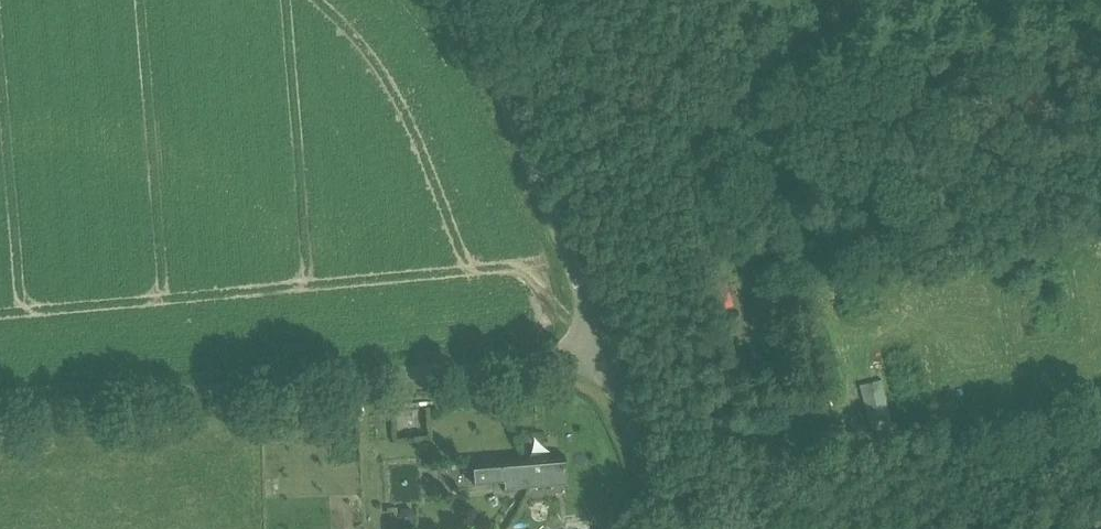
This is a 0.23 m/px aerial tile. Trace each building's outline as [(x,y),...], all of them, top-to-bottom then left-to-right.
[(565,455),(472,463),(474,485),(503,483),(504,490),(568,484),(565,455)]
